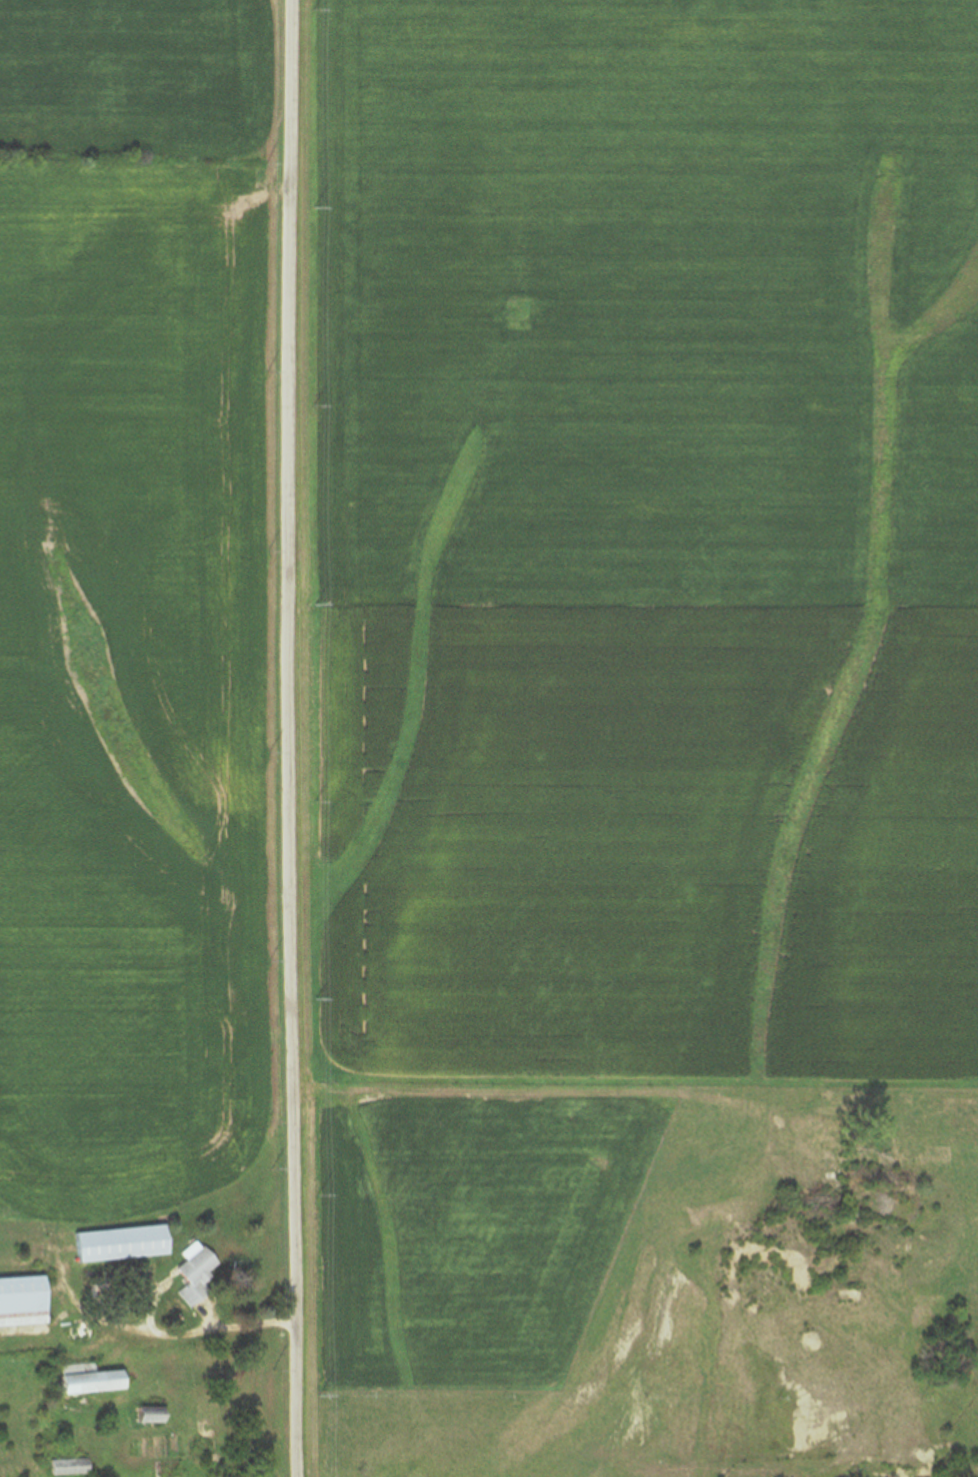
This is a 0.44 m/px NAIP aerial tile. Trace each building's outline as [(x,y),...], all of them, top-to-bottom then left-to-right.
[(67,1233),(69,1263),(164,1256),(162,1226),(67,1233)] [(211,1267),(192,1241),(175,1254),(181,1262),(168,1271),(181,1287),(174,1293),(185,1308),(200,1297),(190,1283),(211,1267)] [(43,1325),(42,1278),(0,1279),(0,1327),(43,1325)] [(83,1407),(82,1392),(118,1389),(117,1371),(91,1372),(90,1364),(56,1366),(56,1376),(51,1376),(54,1409),(83,1407)] [(159,1408),(125,1408),(125,1424),(159,1424),(159,1408)] [(46,1460),(46,1476),(84,1476),(84,1460),(46,1460)]
